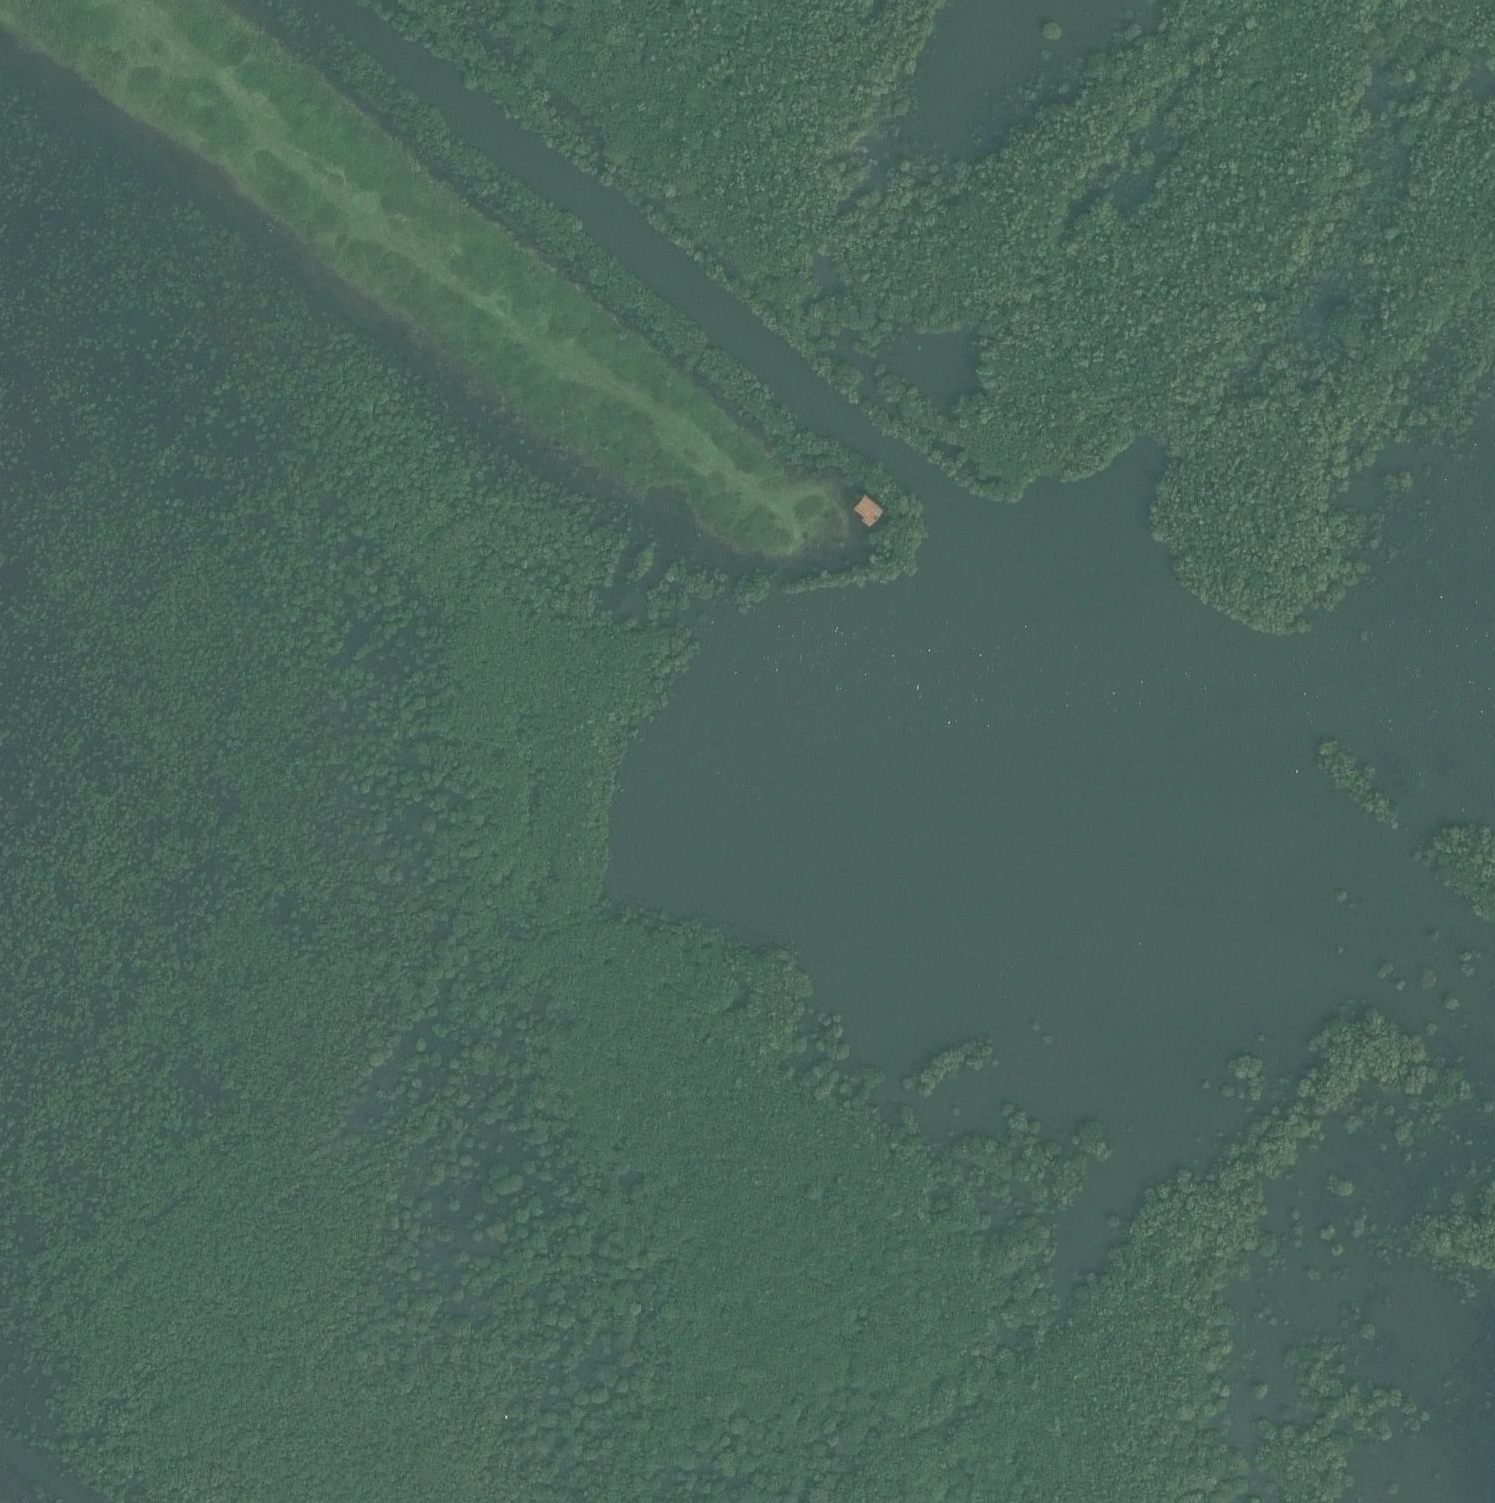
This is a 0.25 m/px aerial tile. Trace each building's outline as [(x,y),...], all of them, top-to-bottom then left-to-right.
[(865,492),(853,507),(864,515),(861,519),(870,526),(873,522),(884,507),(865,492)]
